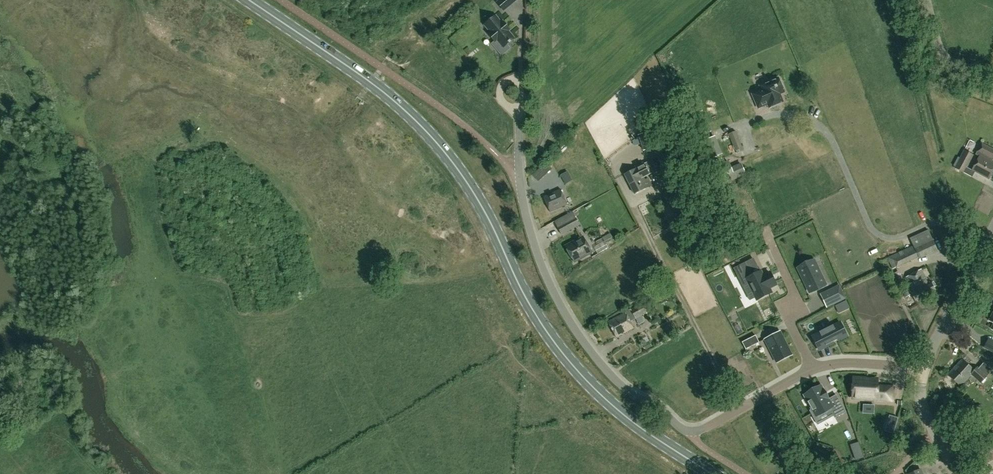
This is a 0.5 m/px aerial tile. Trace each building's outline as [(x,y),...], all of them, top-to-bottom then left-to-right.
[(517,0),(499,0),(497,2),(504,10),(517,0)] [(504,25),(496,16),(485,25),(490,32),(489,34),(495,41),(497,40),(503,47),(509,43),(509,44),(511,42),(510,41),(514,38),(508,31),(509,30),(505,24),(504,25)] [(769,107),(777,104),(783,102),(780,94),(784,92),(778,78),(760,86),(762,90),(752,94),(758,108),(768,104),(769,107)] [(731,138),(736,153),(744,150),(736,130),(729,133),(731,138)] [(656,146),(651,131),(638,135),(644,151),(656,146)] [(711,158),(722,154),(715,137),(704,141),(711,158)] [(992,171),(992,163),(992,162),(992,160),(992,149),(982,143),(976,154),(979,156),(971,170),(988,179),(992,171)] [(963,172),(973,155),(964,150),(954,168),(963,172)] [(653,173),(667,166),(662,155),(648,163),(653,173)] [(722,185),(736,179),(731,167),(728,160),(714,167),(722,185)] [(643,178),(650,174),(644,163),(637,166),(638,167),(625,174),(630,184),(643,178)] [(659,185),(665,182),(665,179),(667,178),(663,169),(660,170),(653,174),(659,185)] [(565,176),(569,184),(575,181),(571,173),(565,176)] [(645,181),(643,178),(630,184),(635,194),(652,186),(648,179),(645,181)] [(550,212),(567,204),(561,189),(543,197),(550,212)] [(561,235),(580,225),(572,211),(554,221),(561,235)] [(674,230),(683,226),(680,216),(669,220),(674,230)] [(919,259),(938,251),(927,229),(909,237),(913,245),(887,258),(892,269),(896,267),(918,257),(919,259)] [(610,233),(603,237),(605,241),(612,237),(610,233)] [(574,261),(591,253),(583,237),(566,246),(574,261)] [(811,261),(798,268),(810,292),(826,285),(817,267),(815,268),(811,261)] [(745,262),(733,268),(737,276),(743,273),(756,297),(757,300),(771,292),(769,288),(776,284),(774,281),(771,275),(770,272),(763,276),(761,271),(760,272),(752,276),(745,262)] [(929,284),(921,269),(906,277),(914,292),(911,294),(915,300),(935,290),(932,283),(929,284)] [(839,286),(821,295),(827,306),(845,298),(839,286)] [(635,319),(648,312),(642,302),(630,309),(625,312),(608,322),(616,337),(634,328),(627,316),(632,313),(635,319)] [(820,334),(813,337),(818,349),(833,342),(837,340),(846,335),(841,323),(834,326),(833,325),(819,332),(820,334)] [(780,331),(765,339),(777,362),(792,355),(780,331)] [(742,342),(746,349),(759,342),(756,335),(742,342)] [(974,370),(962,359),(948,375),(960,386),(971,374),(981,382),(987,375),(977,367),(974,370)] [(878,379),(854,378),(853,398),(893,400),(893,387),(877,386),(878,379)] [(821,385),(804,395),(812,409),(810,410),(813,416),(815,415),(816,416),(830,409),(834,416),(835,417),(845,412),(836,395),(829,399),(821,385)] [(858,442),(851,445),(856,460),(863,457),(858,442)]
